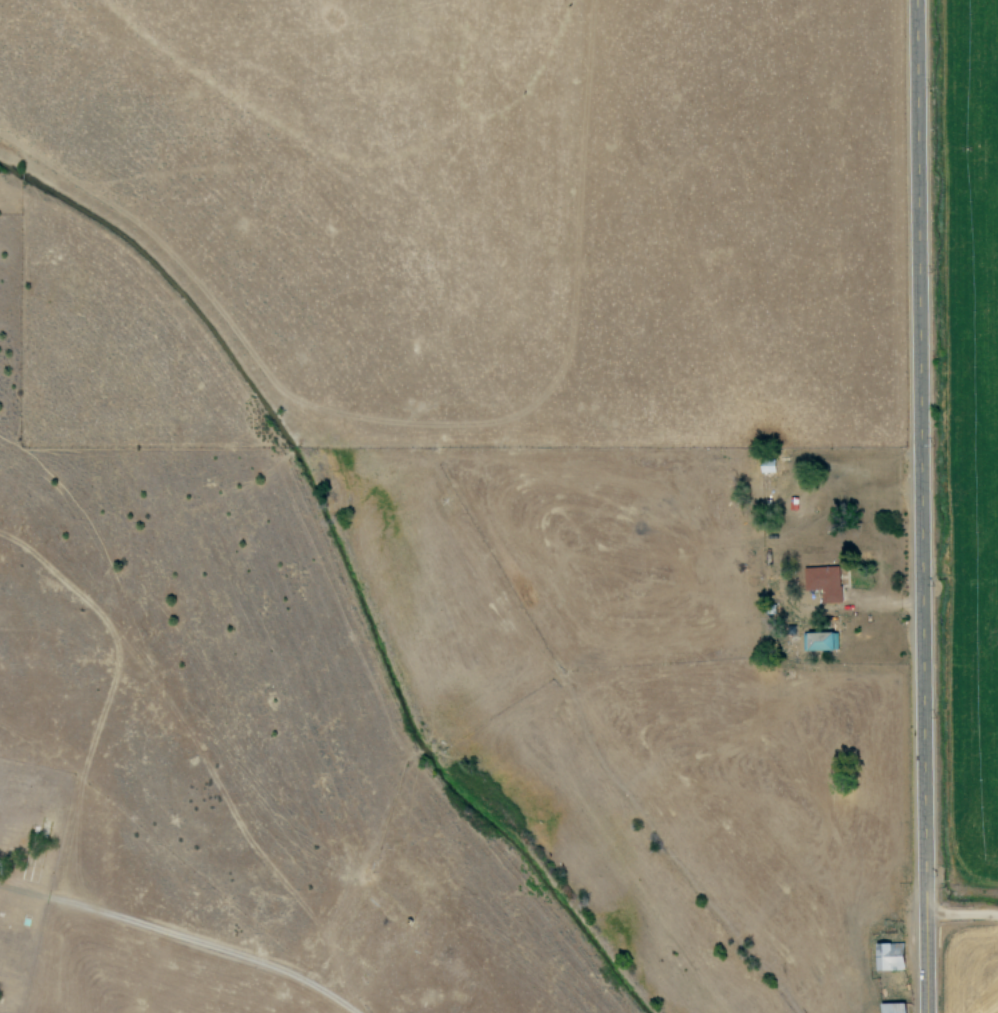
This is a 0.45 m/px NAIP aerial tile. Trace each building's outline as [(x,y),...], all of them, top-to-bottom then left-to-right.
[(824,602),(843,602),(842,566),(806,567),(807,589),(824,589),(824,602)] [(813,650),(840,649),(840,632),(813,633),(813,650)] [(880,943),(881,970),(907,970),(907,942),(880,943)]
